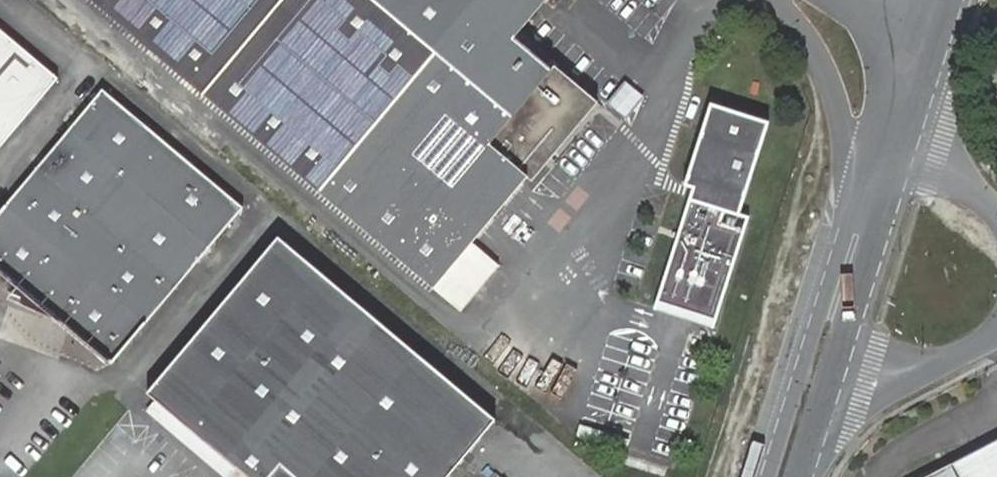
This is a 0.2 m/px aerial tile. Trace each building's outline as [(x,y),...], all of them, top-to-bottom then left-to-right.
[(544,0),(91,0),(432,287),(526,176),(531,180),(596,102),(553,66),(551,67),(514,36),(544,0)] [(0,29),(0,147),(58,78),(0,29)] [(609,101),(628,117),(647,94),(628,78),(609,101)] [(0,210),(0,270),(112,363),(245,206),(102,88),(0,210)] [(766,122),(713,105),(687,184),(693,186),(652,310),(710,329),(748,215),(737,211),(766,122)] [(495,419),(278,236),(147,392),(155,400),(247,476),(446,476),(495,419)] [(225,476),(247,476),(155,400),(146,410),(225,476)] [(950,464),(925,476),(996,476),(996,440),(950,464)]
